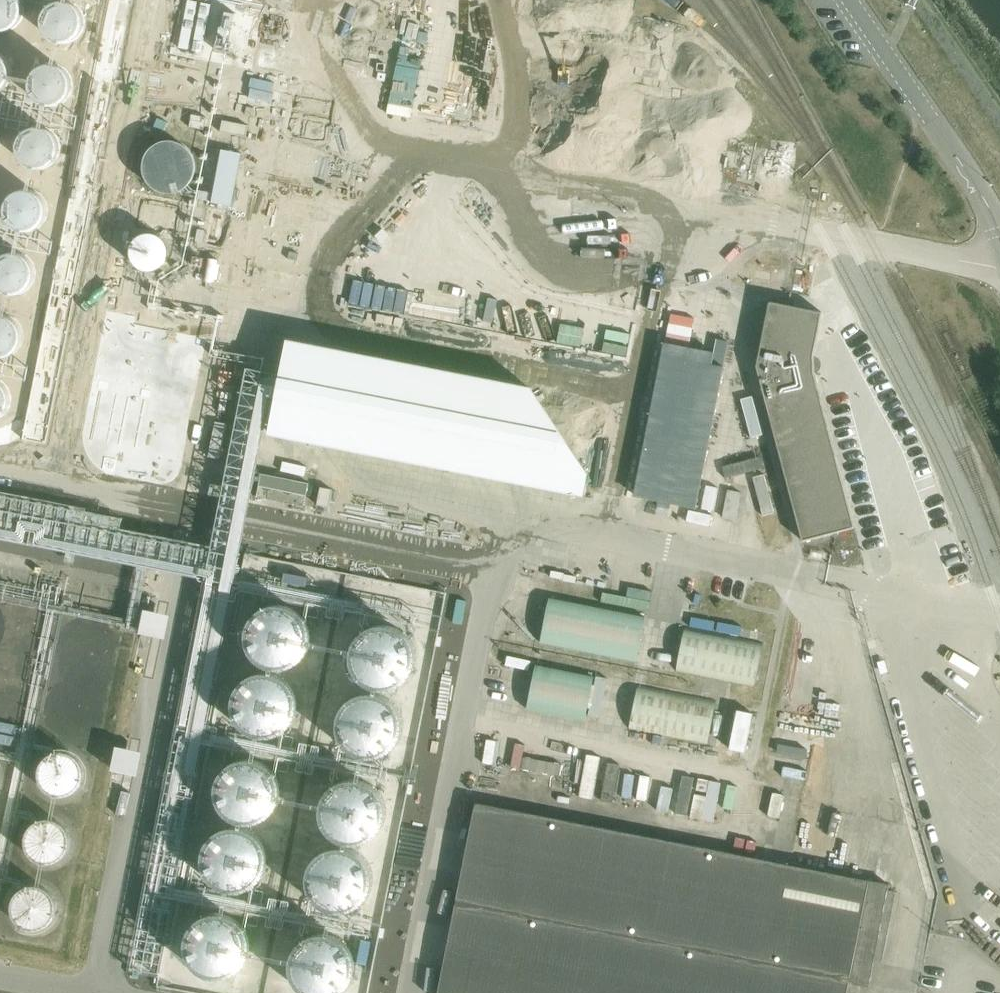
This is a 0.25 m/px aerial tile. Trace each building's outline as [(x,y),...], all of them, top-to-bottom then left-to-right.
[(6,33),(14,30),(21,24),(24,15),(24,6),(21,0),(0,0),(0,33),(6,33)] [(56,3),(48,8),(43,15),(41,24),(43,33),(49,40),(57,45),(66,45),(74,42),(81,36),(85,28),(84,19),(80,10),(73,4),(65,2),(56,3)] [(444,7),(425,116),(507,130),(526,21),(444,7)] [(550,45),(537,124),(647,142),(664,39),(542,19),(538,43),(550,45)] [(1,92),(8,86),(11,78),(11,68),(7,60),(0,54),(0,93),(1,92)] [(43,65),(35,70),(30,77),(29,86),(31,95),(36,102),(44,107),(53,108),(62,104),(69,98),(72,90),(72,81),(68,72),(61,66),(52,64),(43,65)] [(192,116),(190,128),(204,131),(206,118),(192,116)] [(32,128),(24,133),(19,141),(17,150),(19,159),(25,166),(33,170),(42,171),(50,168),(57,162),(61,153),(60,144),(56,136),(49,130),(41,127),(32,128)] [(166,141),(158,143),(151,148),(146,154),(143,162),(143,170),(145,178),(149,185),(155,190),(163,193),(171,193),(179,191),(186,187),(191,181),(194,173),(195,165),(193,157),(188,150),(182,145),(175,142),(166,141)] [(211,148),(210,158),(218,159),(215,203),(237,204),(241,150),(211,148)] [(20,190),(12,195),(7,203),(5,212),(7,221),(13,228),(21,232),(30,233),(38,230),(45,223),(49,215),(48,206),(44,198),(37,192),(29,189),(20,190)] [(153,234),(145,234),(139,236),(133,241),(130,248),(130,255),(133,262),(138,268),(144,271),(152,271),(158,268),(164,263),(167,256),(167,249),(164,242),(159,237),(153,234)] [(0,256),(0,288),(1,289),(9,293),(18,294),(26,291),(33,284),(37,276),(36,267),(32,259),(25,253),(17,250),(8,251),(0,256)] [(853,528),(816,374),(812,357),(819,314),(789,307),(769,303),(759,367),(764,390),(801,541),(841,531),(853,528)] [(4,359),(12,356),(19,350),(22,342),(22,332),(18,324),(11,318),(2,316),(0,316),(0,359),(4,359)] [(289,323),(271,418),(588,480),(590,458),(531,370),(289,323)] [(715,350),(664,340),(635,496),(697,507),(729,340),(717,337),(715,350)] [(6,413),(9,405),(9,396),(5,387),(0,383),(0,419),(6,413)] [(252,504),(258,457),(245,455),(247,438),(235,437),(227,500),(252,504)] [(262,474),(258,498),(305,508),(309,484),(262,474)] [(55,543),(130,561),(133,548),(141,550),(143,540),(61,520),(55,543)] [(257,613),(256,620),(257,628),(260,635),(264,641),(270,646),(276,650),(284,652),(291,652),(299,650),(306,646),(311,641),(316,635),(318,628),(319,620),(318,613),(316,606),(311,599),(306,594),(299,591),(291,589),(284,589),(276,591),(270,594),(264,599),(260,606),(257,613)] [(549,596),(540,642),(637,661),(646,615),(549,596)] [(167,637),(172,614),(146,608),(141,631),(167,637)] [(363,635),(362,642),(363,650),(366,657),(370,663),(376,668),(382,672),(390,674),(397,674),(405,672),(412,668),(417,663),(422,657),(424,650),(425,642),(424,635),(422,628),(417,622),(412,616),(405,613),(398,611),(390,611),(382,613),(376,616),(370,622),(366,628),(363,635)] [(685,628),(676,672),(755,687),(763,643),(685,628)] [(536,665),(527,710),(585,721),(594,677),(536,665)] [(241,691),(240,698),(241,706),(244,713),(248,719),(254,725),(261,728),(268,730),(276,730),(283,728),(290,725),(296,719),(300,713),(303,706),(304,699),(303,691),(300,684),(296,678),(290,673),(283,669),(276,667),(268,667),(261,669),(254,673),(248,678),(244,684),(241,691)] [(638,686),(629,730),(707,745),(716,701),(638,686)] [(345,717),(344,725),(345,732),(348,739),(352,745),(358,751),(365,754),(372,756),(380,756),(387,754),(394,751),(400,745),(404,739),(407,732),(408,725),(407,717),(404,710),(400,704),(394,699),(387,695),(380,693),(372,693),(365,695),(358,699),(352,704),(348,710),(345,717)] [(740,704),(729,751),(746,755),(756,707),(740,704)] [(519,767),(543,771),(548,747),(524,742),(519,767)] [(140,773),(143,749),(117,746),(114,770),(140,773)] [(82,783),(83,777),(83,772),(82,767),(80,762),(76,758),(72,755),(67,753),(61,752),(56,753),(51,754),(47,758),(43,761),(40,766),(39,771),(39,777),(40,782),(43,787),(46,791),(50,794),(55,796),(61,797),(66,796),(71,794),(76,791),(79,787),(82,783)] [(222,777),(221,784),(222,792),(225,799),(229,805),(235,810),(242,814),(249,815),(257,815),(264,814),(271,810),(277,805),(281,799),(284,792),(285,784),(284,777),(281,769),(277,763),(271,758),(264,755),(257,753),(249,753),(242,755),(235,758),(229,763),(225,769),(222,777)] [(328,795),(327,802),(328,810),(331,817),(335,823),(341,828),(347,832),(355,834),(362,834),(370,832),(377,828),(382,823),(387,817),(389,810),(390,802),(389,795),(387,788),(382,781),(377,776),(370,773),(362,771),(355,771),(347,773),(341,776),(335,781),(331,788),(328,795)] [(708,780),(708,793),(683,792),(682,815),(718,817),(720,781),(708,780)] [(777,805),(779,793),(759,790),(753,829),(762,830),(766,804),(777,805)] [(439,992),(847,992),(849,984),(868,987),(889,885),(476,803),(439,992)] [(68,850),(70,844),(70,839),(69,834),(66,829),(63,825),(58,822),(53,820),(48,819),(43,820),(38,822),(33,825),(30,829),(27,833),(26,838),(26,844),(27,849),(29,854),(33,858),(37,861),(42,863),(47,864),(53,863),(58,861),(62,858),(66,854),(68,850)] [(208,855),(207,863),(208,870),(210,878),(215,884),(220,889),(227,892),(235,894),(242,894),(250,892),(256,889),(262,884),(266,878),(269,870),(270,863),(269,855),(266,848),(262,842),(256,837),(250,833),(242,832),(235,832),(227,833),(220,837),(215,842),(210,848),(208,855)] [(312,875),(311,882),(312,890),(315,897),(319,903),(325,908),(332,912),(339,914),(347,913),(354,912),(361,908),(367,903),(371,897),(374,890),(375,882),(374,875),(371,867),(367,861),(361,856),(354,853),(347,851),(339,851),(332,853),(325,856),(319,861),(315,867),(312,875)] [(55,917),(56,912),(57,906),(55,901),(53,896),(49,892),(45,889),(40,887),(35,886),(29,887),(24,889),(20,892),(16,896),(14,900),(12,906),(12,911),(13,916),(16,921),(19,925),(24,928),(29,930),(34,931),(39,930),(44,928),(49,925),(53,921),(55,917)] [(187,942),(187,950),(187,958),(190,965),(195,971),(200,976),(207,980),(214,981),(222,981),(229,980),(236,976),(242,971),(246,965),(249,958),(250,950),(249,942),(246,935),(242,929),(236,924),(229,920),(222,919),(214,919),(207,920),(200,924),(195,929),(190,935),(187,942)] [(292,967),(293,974),(295,981),(300,988),(305,992),(306,992),(341,992),(347,988),(351,981),(354,974),(355,967),(354,959),(351,952),(347,946),(341,941),(335,937),(327,935),(319,935),(312,937),(305,941),(300,946),(295,952),(293,959),(292,967)]
